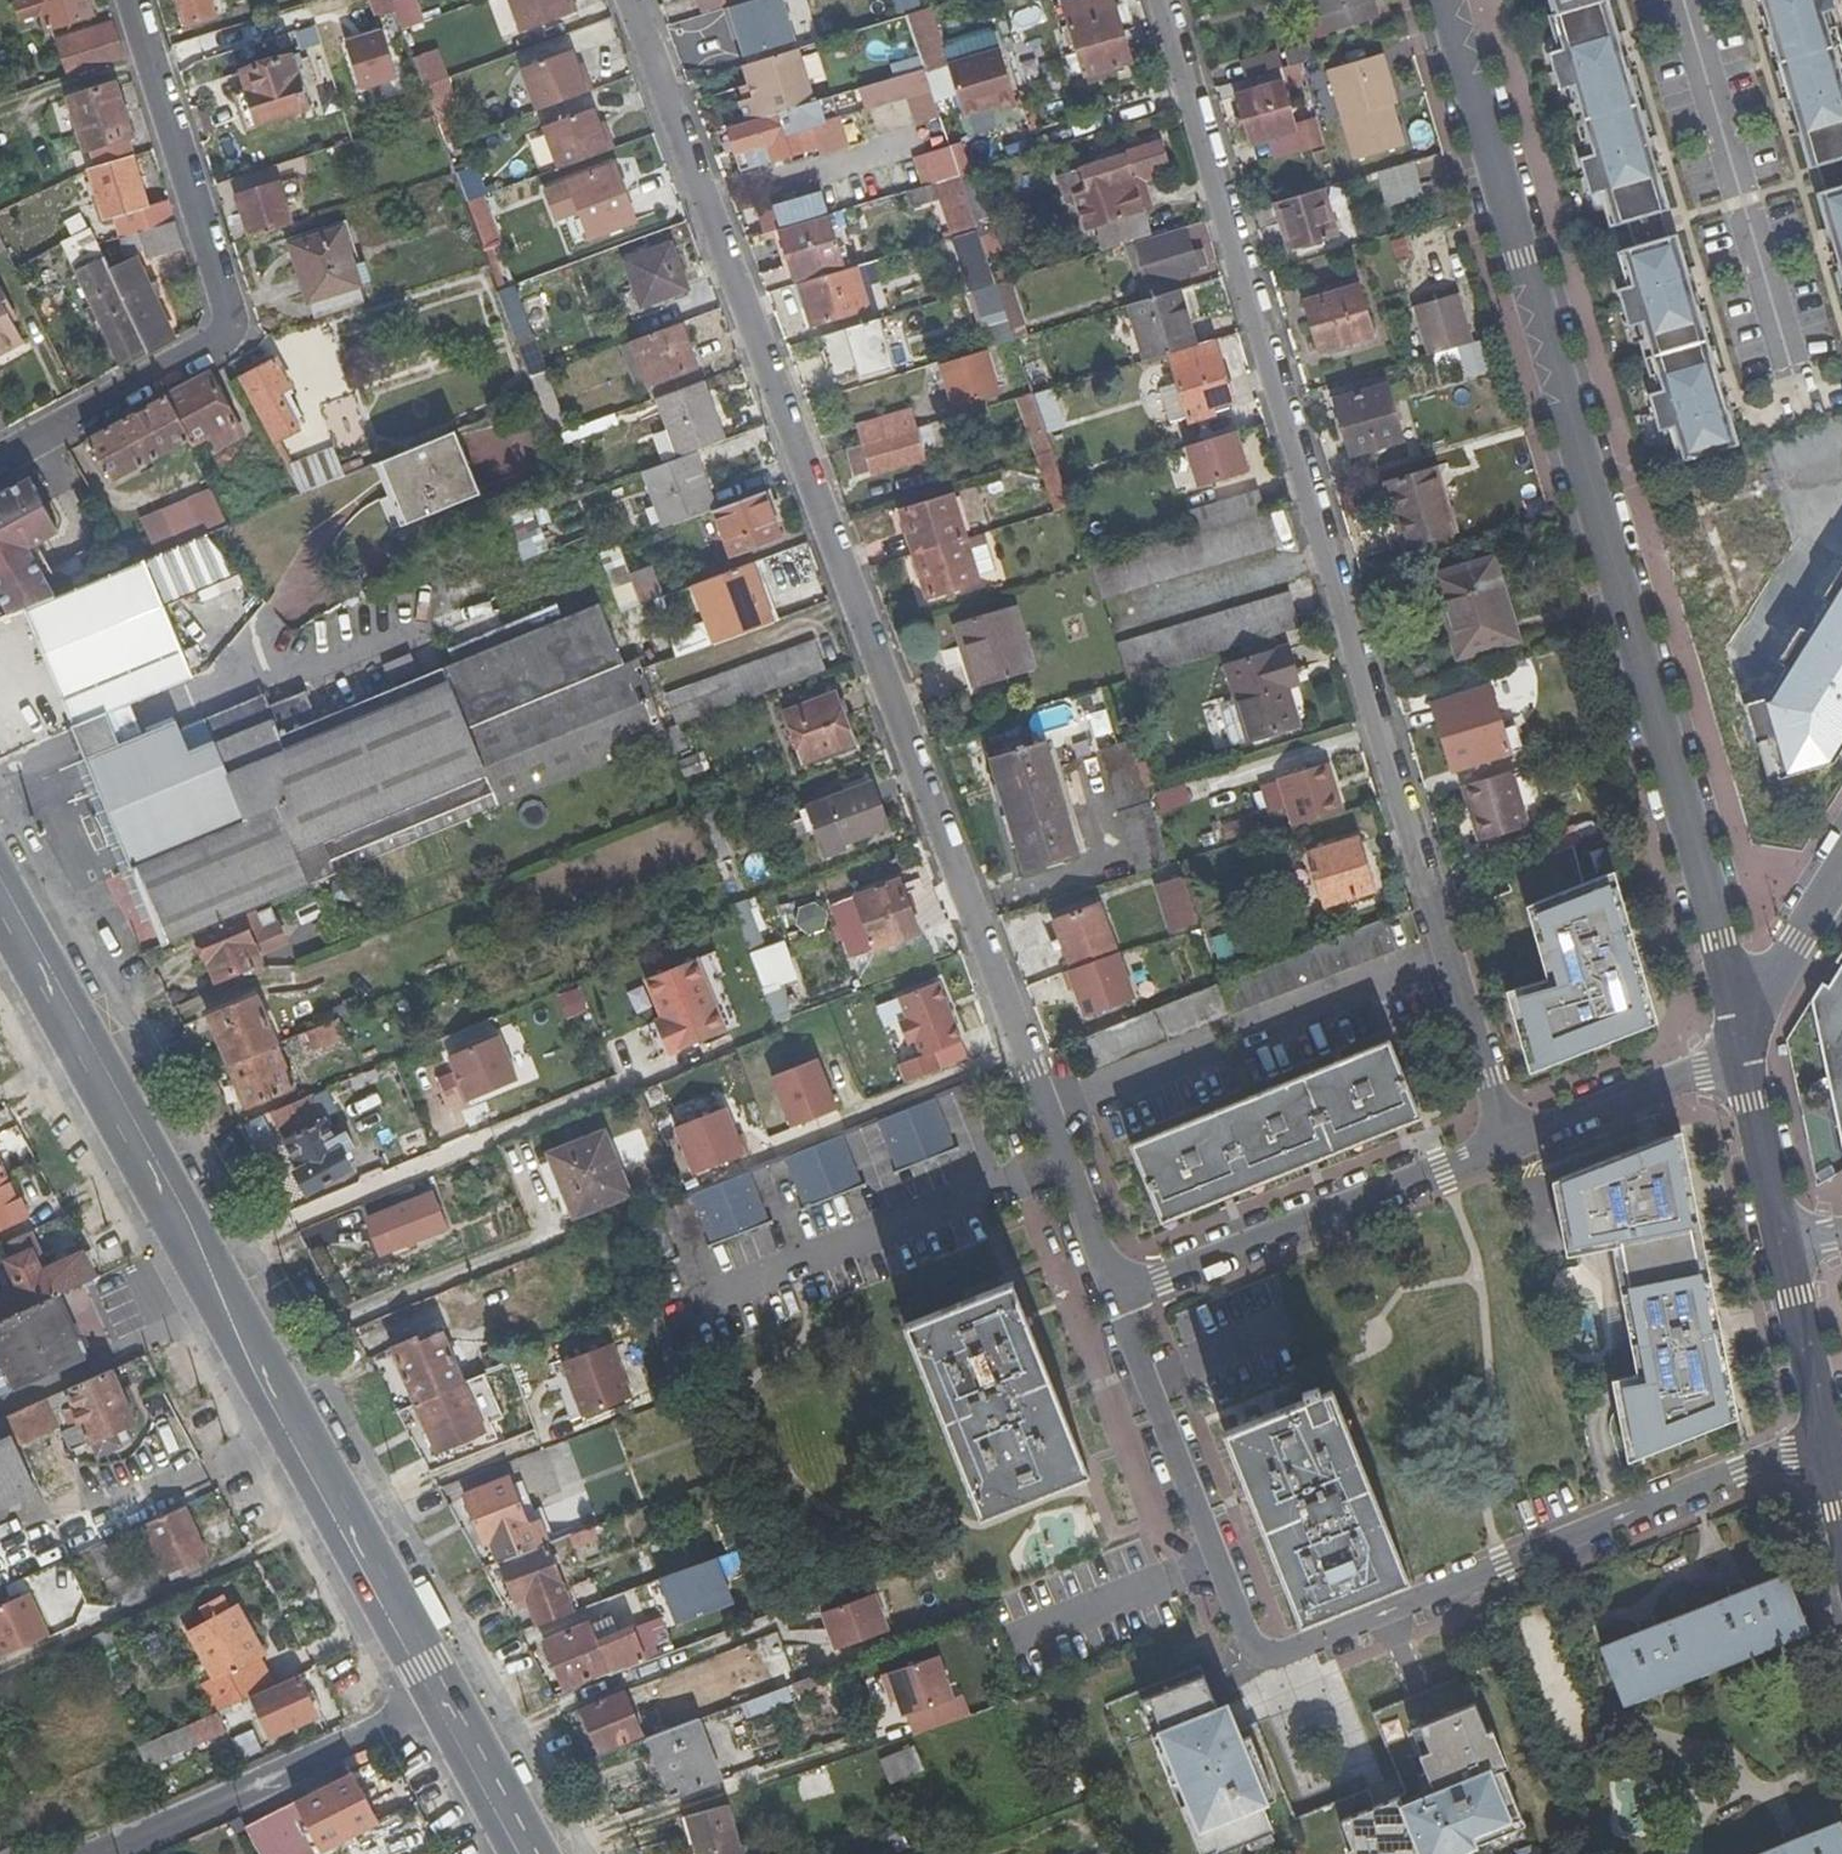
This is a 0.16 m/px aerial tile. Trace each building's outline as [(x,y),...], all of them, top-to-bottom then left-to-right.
[(92,16),(87,0),(26,0),(16,3),(21,19),(40,13),(46,29),(92,16)] [(187,25),(216,17),(211,0),(179,0),(187,25)] [(375,20),(394,14),(389,0),(367,0),(375,20)] [(520,33),(576,13),(572,0),(508,0),(520,33)] [(702,17),(723,10),(747,3),(747,0),(697,0),(702,17)] [(723,10),(729,30),(734,28),(738,41),(743,58),(792,43),(779,0),(756,0),(747,3),(723,10)] [(896,10),(923,3),(922,0),(893,0),(896,10)] [(1109,0),(1080,0),(1070,3),(1062,5),(1083,76),(1129,63),(1109,0)] [(1330,31),(1379,16),(1374,0),(1321,0),(1330,31)] [(1546,12),(1537,14),(1547,49),(1537,52),(1547,88),(1557,85),(1562,102),(1559,103),(1569,139),(1573,138),(1578,155),(1568,157),(1578,194),(1588,191),(1598,226),(1615,220),(1623,246),(1606,251),(1616,286),(1606,289),(1617,324),(1627,322),(1631,338),(1628,339),(1638,375),(1642,374),(1647,391),(1639,393),(1649,429),(1659,426),(1670,461),(1729,444),(1718,408),(1710,411),(1699,376),(1708,373),(1687,303),(1678,305),(1668,271),(1677,268),(1666,233),(1658,235),(1651,210),(1659,207),(1648,172),(1639,174),(1630,141),(1638,138),(1617,68),(1609,70),(1599,36),(1607,34),(1597,0),(1542,0),(1546,12)] [(1761,28),(1752,30),(1772,101),(1780,97),(1790,133),(1781,135),(1791,171),(1799,168),(1807,194),(1798,197),(1807,232),(1816,230),(1826,264),(1817,267),(1836,338),(1841,336),(1841,184),(1840,185),(1833,159),(1841,156),(1841,125),(1840,119),(1841,119),(1841,86),(1840,80),(1830,83),(1826,67),(1829,65),(1820,32),(1817,33),(1812,16),(1822,13),(1819,0),(1754,0),(1761,28)] [(922,71),(923,73),(943,67),(939,55),(924,14),(905,19),(922,71)] [(126,61),(114,25),(56,44),(68,79),(126,61)] [(738,41),(734,28),(729,30),(732,42),(738,41)] [(363,91),(399,78),(382,32),(346,46),(363,91)] [(944,71),(947,70),(999,54),(994,37),(939,55),(943,67),(944,71)] [(1316,58),(1311,45),(1307,47),(1311,60),(1316,58)] [(440,47),(416,56),(427,84),(451,75),(440,47)] [(1288,67),(1311,60),(1307,47),(1284,54),(1288,67)] [(537,112),(593,92),(586,73),(580,75),(572,52),(522,70),(537,112)] [(798,52),(744,69),(750,88),(754,101),(740,105),(746,125),(765,119),(814,104),(798,52)] [(999,54),(947,70),(962,120),(996,110),(998,116),(1017,111),(999,54)] [(1380,54),(1326,71),(1354,160),(1403,144),(1391,105),(1388,96),(1392,95),(1380,54)] [(307,109),(290,58),(243,73),(249,94),(239,98),(248,128),(307,109)] [(131,137),(113,85),(89,93),(63,101),(80,153),(88,152),(93,170),(133,157),(127,138),(131,137)] [(1297,132),(1282,85),(1236,98),(1251,145),(1297,132)] [(63,101),(89,93),(85,86),(61,94),(63,101)] [(740,105),(754,101),(750,88),(736,93),(740,105)] [(746,125),(726,131),(734,157),(766,147),(772,167),(818,152),(820,160),(847,152),(838,121),(825,125),(818,103),(814,104),(765,119),(746,125)] [(558,171),(614,151),(607,132),(602,134),(593,111),(543,128),(558,171)] [(453,171),(435,123),(416,129),(425,152),(429,150),(439,176),(453,171)] [(1159,144),(1056,175),(1065,205),(1081,201),(1090,228),(1136,214),(1126,180),(1166,168),(1159,144)] [(109,244),(138,235),(177,223),(170,201),(149,207),(133,157),(93,170),(86,172),(109,244)] [(1411,161),(1376,173),(1387,209),(1423,198),(1411,161)] [(615,165),(569,180),(578,208),(584,207),(593,234),(633,220),(615,165)] [(976,231),(979,239),(991,236),(969,173),(958,176),(976,231)] [(950,239),(956,237),(976,231),(958,176),(931,184),(950,239)] [(252,239),(293,225),(289,214),(280,185),(239,196),(252,239)] [(1321,243),(1337,238),(1321,190),(1274,204),(1289,249),(1320,240),(1321,243)] [(767,209),(755,213),(762,236),(778,231),(825,217),(818,194),(781,206),(776,191),(763,195),(767,209)] [(293,225),(308,220),(304,211),(289,214),(293,225)] [(792,288),(795,287),(793,280),(841,266),(825,217),(778,231),(789,265),(757,275),(765,296),(792,288)] [(177,223),(138,235),(145,257),(184,247),(177,223)] [(1203,255),(1196,256),(1187,228),(1131,244),(1148,299),(1189,287),(1186,277),(1208,271),(1203,255)] [(291,246),(311,302),(362,285),(342,229),(291,246)] [(486,258),(475,230),(460,235),(471,263),(486,258)] [(979,239),(976,231),(956,237),(964,259),(984,253),(979,239)] [(90,233),(63,247),(121,369),(151,353),(111,275),(97,247),(90,233)] [(671,248),(625,264),(641,308),(687,292),(671,248)] [(138,262),(111,275),(151,353),(176,339),(138,262)] [(795,287),(792,288),(804,331),(866,312),(853,269),(795,287)] [(1000,287),(1011,324),(1023,321),(1012,283),(1000,287)] [(316,319),(367,300),(362,285),(311,302),(316,319)] [(22,343),(6,312),(12,309),(0,288),(0,355),(22,343)] [(1374,338),(1360,290),(1306,306),(1320,354),(1374,338)] [(1170,355),(1195,348),(1188,325),(1178,292),(1128,307),(1144,363),(1170,355)] [(1427,356),(1472,342),(1455,294),(1413,307),(1427,356)] [(861,379),(892,370),(878,321),(820,339),(822,348),(818,355),(821,369),(829,370),(832,381),(859,374),(861,379)] [(356,387),(403,375),(391,325),(344,336),(356,387)] [(679,325),(629,343),(650,401),(654,400),(701,383),(679,325)] [(1195,348),(1170,355),(1190,420),(1208,416),(1206,408),(1231,401),(1213,342),(1195,348)] [(952,411),(999,398),(986,355),(938,368),(952,411)] [(239,379),(273,443),(296,431),(278,395),(288,390),(273,361),(239,379)] [(539,375),(548,372),(543,361),(526,367),(531,378),(539,375)] [(188,439),(190,444),(210,434),(216,447),(240,436),(212,375),(204,379),(169,397),(188,439)] [(537,396),(552,436),(561,433),(539,375),(531,378),(537,396)] [(701,383),(654,400),(675,459),(693,453),(723,442),(701,383)] [(1403,441),(1387,386),(1335,402),(1351,457),(1403,441)] [(1056,423),(1045,392),(1031,397),(1042,428),(1056,423)] [(110,482),(188,439),(169,397),(124,421),(89,440),(110,482)] [(557,447),(617,426),(614,414),(561,433),(552,436),(557,447)] [(872,425),(825,438),(830,457),(846,453),(863,448),(877,443),(872,425)] [(942,430),(866,453),(863,448),(846,453),(854,478),(872,473),(871,470),(947,447),(942,430)] [(1235,432),(1187,447),(1199,488),(1248,473),(1235,432)] [(397,526),(468,497),(444,435),(373,464),(397,526)] [(1069,509),(1050,452),(1036,456),(1055,513),(1069,509)] [(663,526),(713,509),(693,453),(675,459),(642,471),(663,526)] [(336,455),(313,465),(322,486),(365,468),(360,458),(341,465),(336,455)] [(300,495),(322,486),(313,465),(289,475),(300,495)] [(1386,484),(1396,518),(1383,522),(1392,554),(1455,535),(1436,469),(1386,484)] [(8,617),(27,609),(60,595),(36,547),(58,536),(30,482),(0,498),(0,601),(8,617)] [(575,496),(585,493),(582,484),(571,486),(572,489),(575,496)] [(141,522),(155,556),(179,546),(205,535),(227,526),(211,490),(141,522)] [(1199,531),(1264,512),(1257,492),(1193,511),(1199,531)] [(729,555),(777,539),(760,494),(713,509),(729,555)] [(912,557),(962,541),(949,499),(899,513),(912,557)] [(1199,531),(1088,566),(1099,602),(1278,547),(1266,511),(1264,512),(1199,531)] [(962,541),(912,557),(925,600),(975,584),(974,580),(993,574),(982,535),(962,541)] [(595,549),(619,612),(653,599),(632,537),(595,549)] [(763,558),(777,601),(818,587),(804,545),(763,558)] [(1518,640),(1493,558),(1434,576),(1459,658),(1518,640)] [(60,595),(27,609),(64,698),(67,697),(176,652),(139,562),(133,565),(60,595)] [(1820,596),(1826,600),(1829,602),(1841,582),(1841,562),(1820,596)] [(713,645),(770,624),(749,565),(691,586),(713,645)] [(1829,602),(1826,600),(1806,632),(1784,667),(1775,683),(1766,696),(1741,703),(1753,743),(1755,743),(1765,740),(1776,779),(1831,763),(1841,745),(1841,582),(1829,602)] [(1302,629),(1292,593),(1114,647),(1126,682),(1302,629)] [(304,870),(494,792),(472,742),(281,820),(275,809),(466,730),(615,668),(592,609),(555,624),(550,610),(441,654),(447,668),(309,725),(298,697),(267,708),(263,697),(203,722),(210,742),(185,752),(174,723),(122,743),(110,713),(188,681),(176,652),(67,697),(167,942),(307,885),(310,884),(304,870)] [(1011,610),(952,628),(961,654),(967,653),(979,691),(1031,675),(1011,610)] [(1784,667),(1806,632),(1799,627),(1775,661),(1784,667)] [(674,728),(823,674),(814,645),(663,698),(674,728)] [(1288,686),(1285,678),(1296,674),(1288,649),(1228,667),(1250,741),(1300,725),(1288,686)] [(472,742),(494,792),(500,805),(666,737),(664,731),(641,671),(637,659),(615,668),(466,730),(472,742)] [(1298,682),(1296,674),(1285,678),(1288,686),(1298,682)] [(1766,696),(1775,683),(1765,676),(1759,687),(1738,693),(1741,703),(1766,696)] [(1434,707),(1454,773),(1512,756),(1492,690),(1434,707)] [(832,697),(783,715),(801,764),(851,746),(832,697)] [(1168,865),(1123,738),(1110,742),(1094,748),(1137,875),(1168,865)] [(1765,740),(1755,743),(1766,781),(1776,779),(1765,740)] [(1013,747),(1014,752),(985,762),(1023,871),(1076,854),(1037,744),(1021,750),(1020,746),(1013,747)] [(686,777),(701,772),(696,757),(680,762),(686,777)] [(1326,763),(1277,779),(1293,827),(1341,811),(1335,792),(1331,793),(1328,783),(1332,781),(1326,763)] [(1513,772),(1462,787),(1479,842),(1529,828),(1513,772)] [(1162,811),(1192,803),(1187,784),(1157,792),(1162,811)] [(804,809),(821,858),(841,852),(839,845),(885,829),(870,786),(804,809)] [(697,818),(704,838),(717,834),(709,813),(697,818)] [(725,857),(717,834),(704,838),(713,862),(725,857)] [(1357,839),(1308,854),(1323,907),(1373,892),(1357,839)] [(1621,846),(1592,854),(1598,871),(1626,863),(1621,846)] [(1629,933),(1610,869),(1523,904),(1544,978),(1504,990),(1527,1071),(1654,1020),(1629,933)] [(1196,920),(1182,876),(1156,884),(1169,929),(1196,920)] [(897,884),(831,907),(851,959),(916,935),(897,884)] [(309,890),(291,898),(302,923),(319,916),(309,890)] [(755,897),(735,902),(745,947),(765,943),(755,897)] [(270,904),(242,916),(198,934),(215,979),(242,969),(250,965),(253,972),(264,968),(261,961),(257,952),(286,940),(270,904)] [(1096,906),(1049,924),(1056,942),(1048,946),(1051,954),(1060,950),(1069,972),(1114,954),(1096,906)] [(1380,917),(1235,977),(1215,985),(1226,1016),(1393,948),(1380,917)] [(781,961),(776,945),(748,954),(754,971),(781,961)] [(1810,1000),(1841,1137),(1841,948),(1810,1000)] [(1131,1001),(1114,954),(1069,972),(1059,976),(1065,993),(1071,991),(1082,1020),(1131,1001)] [(659,1031),(669,1055),(724,1032),(694,961),(648,980),(664,1020),(667,1027),(659,1031)] [(250,965),(242,969),(245,975),(253,972),(250,965)] [(280,981),(299,973),(297,967),(277,975),(280,981)] [(930,1053),(959,1043),(937,983),(896,999),(904,1021),(896,1024),(904,1045),(913,1041),(919,1057),(896,1066),(903,1084),(937,1071),(930,1053)] [(1226,1016),(1215,985),(1078,1041),(1090,1073),(1226,1016)] [(583,988),(562,991),(565,1015),(586,1012),(583,988)] [(255,992),(207,1013),(228,1064),(274,1045),(276,1044),(265,1019),(255,992)] [(338,1018),(330,1000),(290,1016),(298,1035),(304,1032),(338,1018)] [(338,1018),(304,1032),(311,1048),(345,1034),(338,1018)] [(655,1023),(659,1031),(667,1027),(664,1020),(655,1023)] [(646,1036),(656,1060),(669,1055),(659,1031),(646,1036)] [(518,1081),(499,1036),(450,1057),(461,1083),(457,1085),(465,1103),(518,1081)] [(1159,1222),(1234,1191),(1276,1174),(1418,1116),(1387,1040),(1128,1144),(1159,1222)] [(274,1045),(228,1064),(246,1106),(291,1087),(274,1045)] [(772,1077),(792,1128),(836,1111),(816,1060),(772,1077)] [(715,1096),(670,1110),(674,1124),(719,1110),(715,1096)] [(305,1097),(269,1111),(300,1166),(293,1170),(305,1193),(350,1169),(344,1154),(354,1148),(345,1130),(333,1136),(323,1117),(317,1120),(305,1097)] [(934,1100),(875,1123),(894,1171),(953,1148),(934,1100)] [(675,1129),(693,1175),(749,1153),(742,1135),(737,1137),(725,1109),(675,1129)] [(603,1133),(549,1154),(575,1216),(627,1196),(603,1133)] [(841,1137),(781,1160),(801,1209),(860,1186),(841,1137)] [(1630,1451),(1763,1425),(1706,1137),(1573,1163),(1590,1251),(1630,1243),(1655,1369),(1615,1377),(1630,1451)] [(747,1174),(688,1197),(707,1246),(766,1223),(747,1174)] [(11,1199),(1,1177),(0,1178),(0,1228),(25,1217),(17,1198),(11,1199)] [(431,1191),(366,1217),(380,1254),(446,1227),(431,1191)] [(654,1210),(623,1222),(642,1271),(673,1260),(654,1210)] [(57,1293),(89,1278),(77,1253),(36,1270),(34,1262),(38,1259),(26,1233),(9,1241),(15,1256),(4,1260),(13,1281),(0,1287),(0,1291),(1,1296),(0,1296),(0,1319),(57,1293)] [(478,1299),(471,1282),(436,1296),(445,1313),(478,1299)] [(989,1520),(1089,1481),(1055,1395),(1013,1287),(913,1327),(921,1346),(989,1520)] [(86,1355),(62,1303),(57,1293),(0,1319),(0,1394),(86,1355)] [(390,1348),(414,1404),(459,1386),(439,1334),(417,1343),(415,1338),(390,1348)] [(563,1363),(583,1415),(633,1396),(613,1344),(563,1363)] [(2,1418),(14,1446),(19,1444),(22,1449),(61,1432),(70,1451),(91,1442),(97,1452),(115,1445),(112,1432),(133,1422),(109,1370),(2,1418)] [(1306,1401),(1233,1430),(1308,1619),(1405,1581),(1330,1391),(1325,1394),(1321,1385),(1302,1392),(1306,1401)] [(481,1435),(459,1386),(414,1404),(433,1454),(481,1435)] [(14,1446),(2,1418),(0,1419),(0,1501),(32,1487),(14,1446)] [(491,1538),(500,1561),(548,1543),(535,1506),(530,1508),(522,1511),(512,1486),(509,1479),(464,1496),(482,1542),(491,1538)] [(195,1561),(206,1557),(183,1507),(139,1527),(161,1576),(175,1570),(178,1577),(197,1569),(195,1561)] [(598,1536),(595,1526),(570,1535),(574,1545),(598,1536)] [(103,1589),(123,1580),(106,1542),(87,1551),(103,1589)] [(526,1594),(539,1625),(574,1612),(548,1543),(500,1561),(515,1599),(526,1594)] [(672,1624),(728,1602),(711,1560),(655,1581),(672,1624)] [(1806,1629),(1785,1576),(1603,1649),(1625,1702),(1806,1629)] [(876,1593),(824,1612),(837,1648),(889,1630),(876,1593)] [(25,1596),(23,1597),(34,1622),(36,1621),(25,1596)] [(23,1597),(0,1608),(0,1659),(44,1639),(36,1621),(34,1622),(23,1597)] [(212,1682),(200,1687),(212,1714),(216,1712),(249,1697),(267,1689),(254,1658),(260,1655),(236,1608),(222,1615),(216,1602),(194,1612),(200,1627),(187,1633),(212,1682)] [(621,1672),(642,1664),(629,1630),(617,1635),(594,1644),(586,1626),(585,1624),(543,1641),(563,1689),(606,1672),(608,1677),(621,1672)] [(764,1671),(786,1664),(775,1633),(754,1640),(764,1671)] [(938,1656),(882,1677),(888,1695),(896,1693),(899,1701),(905,1716),(909,1715),(916,1732),(961,1716),(954,1698),(938,1656)] [(1103,1701),(1164,1853),(1579,1853),(1499,1660),(1371,1710),(1404,1791),(1372,1803),(1365,1786),(1293,1815),(1253,1721),(1234,1727),(1223,1703),(1215,1707),(1197,1664),(1103,1701)] [(194,1680),(185,1662),(174,1668),(183,1685),(194,1680)] [(819,1674),(795,1683),(801,1698),(824,1689),(819,1674)] [(267,1689),(249,1697),(269,1738),(315,1717),(296,1676),(267,1689)] [(747,1714),(796,1704),(793,1689),(744,1699),(747,1714)] [(642,1734),(627,1695),(626,1693),(583,1709),(599,1751),(642,1734)] [(896,1693),(888,1695),(892,1704),(899,1701),(896,1693)] [(963,1695),(954,1698),(961,1716),(970,1712),(963,1695)] [(224,1712),(227,1729),(251,1723),(248,1707),(224,1712)] [(133,1750),(141,1768),(223,1730),(216,1712),(212,1714),(133,1750)] [(718,1776),(696,1719),(682,1724),(648,1737),(669,1795),(718,1776)] [(235,1733),(240,1757),(261,1752),(256,1728),(235,1733)] [(866,1766),(862,1751),(840,1759),(845,1773),(866,1766)] [(886,1756),(890,1778),(917,1773),(912,1751),(886,1756)] [(354,1774),(245,1830),(259,1853),(291,1853),(301,1849),(293,1832),(322,1818),(335,1845),(375,1824),(354,1774)] [(694,1853),(746,1853),(740,1841),(735,1842),(721,1800),(680,1814),(694,1853)] [(1760,1853),(1841,1853),(1841,1822),(1760,1853)] [(385,1839),(359,1853),(393,1853),(385,1839)]
